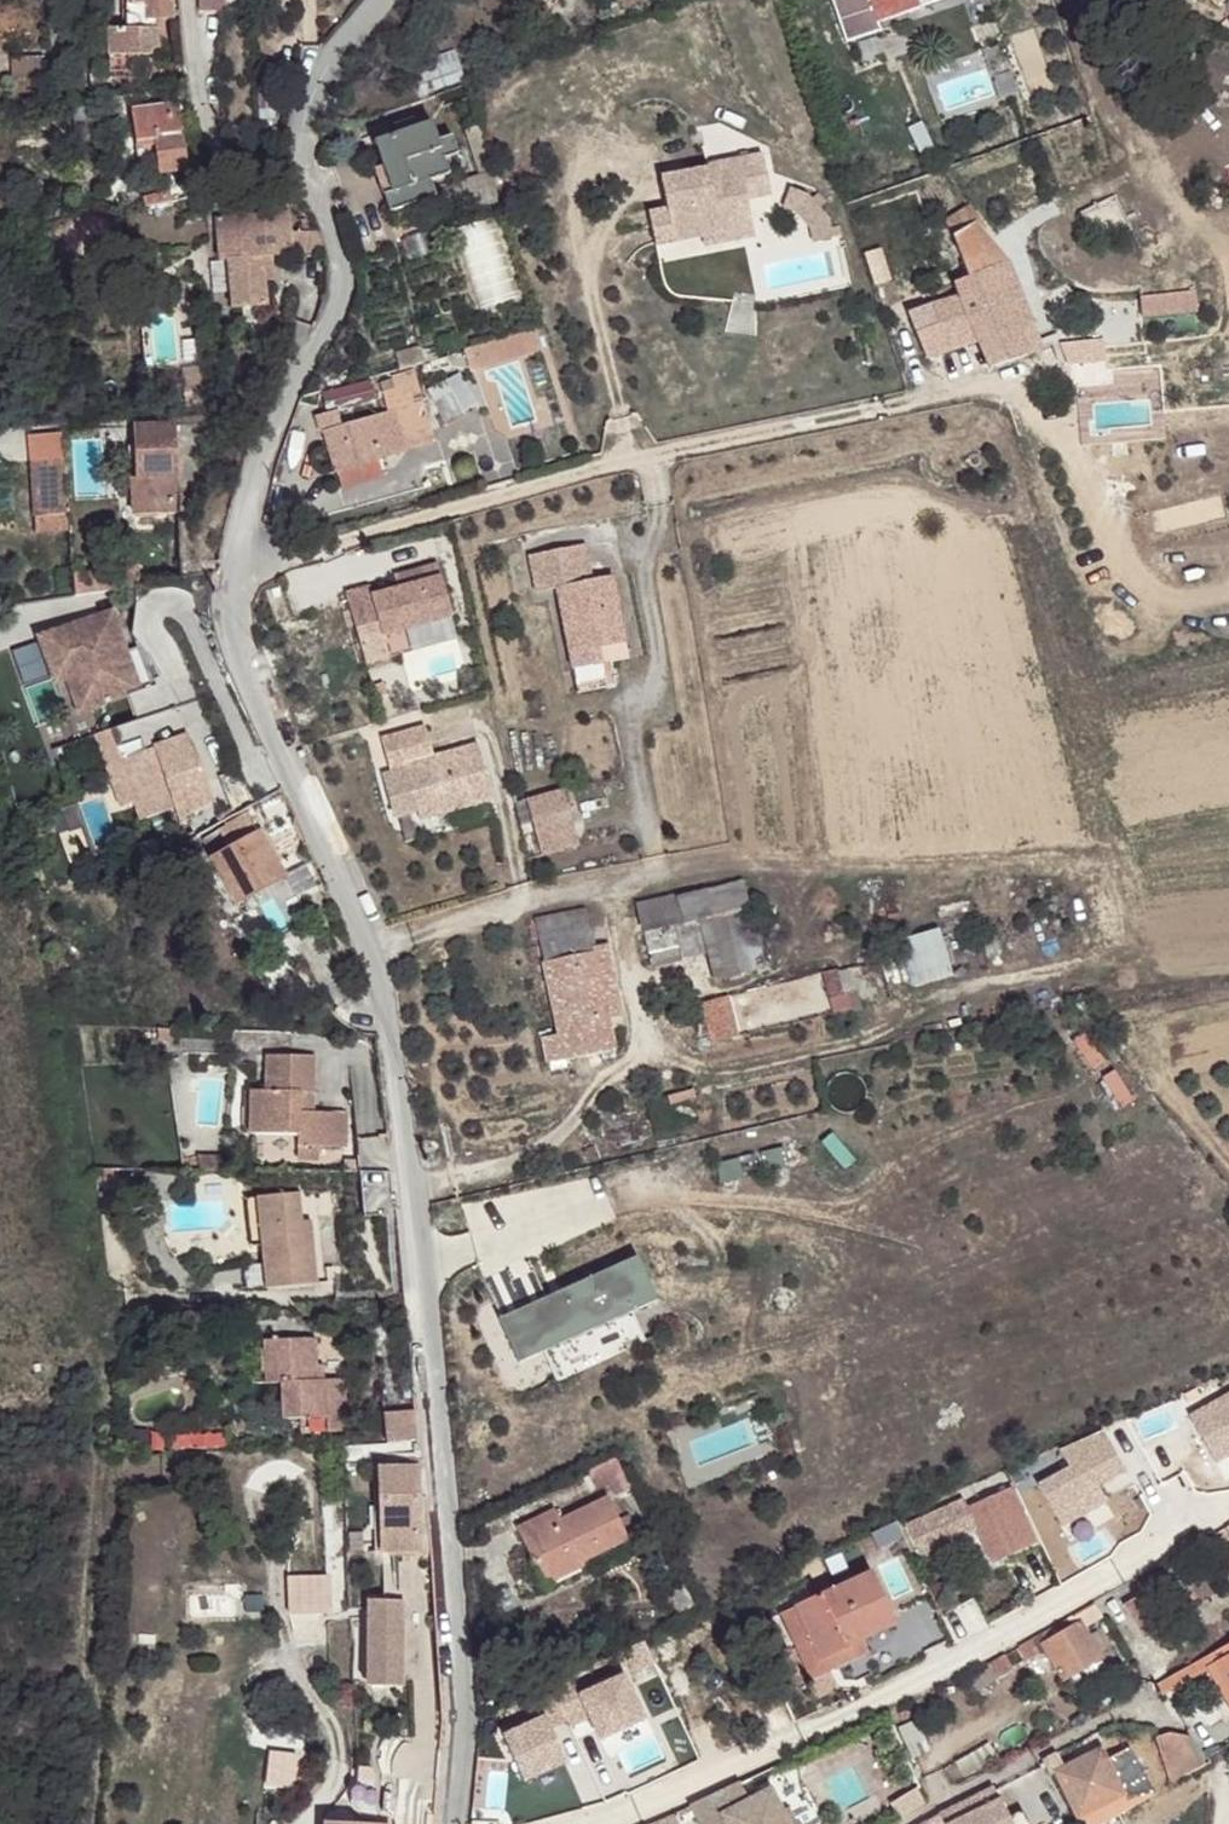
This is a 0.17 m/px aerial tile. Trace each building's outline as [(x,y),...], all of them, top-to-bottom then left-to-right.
[(173,0),(124,0),(125,31),(109,31),(109,55),(136,55),(150,54),(150,48),(158,48),(157,28),(161,28),(161,18),(173,18),(173,0)] [(199,11),(224,11),(224,0),(199,0),(199,11)] [(845,43),(881,31),(878,22),(919,8),(918,4),(931,0),(831,0),(845,43)] [(414,77),(420,94),(463,79),(453,51),(425,61),(429,71),(414,77)] [(136,55),(109,55),(110,78),(136,77),(136,55)] [(42,57),(12,58),(13,76),(43,75),(42,57)] [(38,128),(49,127),(47,104),(36,105),(38,128)] [(73,107),(76,137),(99,135),(97,105),(73,107)] [(188,170),(179,105),(131,111),(138,164),(159,161),(161,173),(188,170)] [(419,201),(435,196),(429,179),(448,173),(443,157),(456,152),(451,137),(438,142),(431,122),(413,128),(410,119),(393,125),(396,134),(375,142),(384,166),(397,202),(389,205),(396,225),(424,215),(419,201)] [(919,153),(933,147),(921,121),(908,128),(919,153)] [(770,194),(763,154),(736,159),(738,169),(708,174),(707,168),(661,177),(667,209),(668,218),(650,221),(655,245),(703,235),(733,230),(731,221),(750,218),(747,198),(770,194)] [(706,165),(707,168),(708,174),(738,169),(736,159),(706,165)] [(397,202),(384,166),(376,168),(389,205),(397,202)] [(486,174),(454,184),(462,211),(495,201),(486,174)] [(819,208),(810,199),(807,195),(790,189),(783,207),(796,212),(810,227),(813,242),(832,237),(830,227),(828,218),(819,208)] [(810,199),(819,208),(825,202),(817,193),(810,199)] [(272,254),(325,251),(318,232),(315,232),(307,218),(301,220),(304,232),(291,232),(289,212),(277,213),(276,201),(268,201),(268,198),(241,200),(242,216),(217,218),(218,239),(226,238),(228,261),(232,309),(266,306),(263,265),(272,264),(272,254)] [(945,222),(954,236),(976,222),(967,208),(945,222)] [(648,213),(650,221),(668,218),(667,209),(648,213)] [(733,230),(703,235),(705,244),(754,235),(750,218),(731,221),(733,230)] [(979,339),(989,368),(1027,355),(1017,327),(1030,322),(1008,260),(976,222),(954,236),(970,275),(956,281),(960,296),(930,304),(910,312),(928,358),(979,339)] [(830,227),(832,237),(841,235),(839,225),(830,227)] [(220,261),(228,261),(226,238),(218,239),(220,261)] [(274,279),(272,264),(263,265),(264,280),(274,279)] [(1142,316),(1190,313),(1190,298),(1141,300),(1142,316)] [(536,328),(464,349),(470,370),(542,349),(536,328)] [(1066,358),(1108,351),(1105,331),(1059,338),(1063,358),(1066,358)] [(399,368),(422,361),(418,346),(395,353),(399,368)] [(1066,358),(1069,376),(1110,370),(1108,351),(1066,358)] [(442,425),(476,407),(458,373),(424,391),(442,425)] [(343,487),(382,476),(377,458),(434,441),(416,380),(392,386),(396,398),(383,401),(387,413),(342,426),(339,414),(325,418),(328,430),(323,432),(334,472),(338,470),(343,487)] [(177,423),(134,425),(137,487),(133,487),(135,514),(175,512),(173,475),(180,475),(177,423)] [(64,458),(31,460),(33,484),(66,481),(64,458)] [(66,481),(33,484),(35,513),(68,511),(66,481)] [(68,511),(35,513),(36,531),(69,529),(68,511)] [(629,658),(613,576),(592,580),(585,544),(529,555),(536,592),(556,588),(572,669),(629,658)] [(452,616),(437,564),(401,574),(405,586),(397,588),(371,595),(369,586),(345,593),(359,642),(382,635),(452,616)] [(74,575),(76,595),(103,591),(100,571),(74,575)] [(405,586),(401,574),(394,576),(397,588),(405,586)] [(111,655),(125,650),(111,612),(104,615),(108,628),(100,638),(107,643),(111,655)] [(104,615),(41,637),(69,717),(131,695),(140,720),(178,706),(162,673),(157,675),(142,646),(125,652),(125,650),(111,655),(107,643),(100,638),(108,628),(104,615)] [(382,635),(359,642),(365,664),(389,657),(382,635)] [(11,654),(23,685),(46,675),(34,645),(11,654)] [(405,765),(417,811),(446,803),(449,811),(493,799),(477,743),(433,756),(425,726),(381,738),(389,769),(405,765)] [(111,729),(95,735),(121,807),(134,803),(140,820),(174,808),(178,820),(212,801),(186,734),(155,746),(155,748),(122,760),(111,729)] [(541,855),(578,845),(563,789),(526,799),(541,855)] [(446,803),(417,811),(420,819),(449,811),(446,803)] [(246,816),(220,830),(230,847),(255,832),(246,816)] [(220,830),(201,841),(235,903),(254,893),(260,904),(287,889),(255,832),(230,847),(220,830)] [(766,963),(741,884),(676,898),(675,896),(638,904),(644,931),(735,911),(750,967),(750,968),(766,963)] [(585,911),(536,920),(544,962),(593,952),(592,946),(585,911)] [(735,911),(644,931),(650,961),(707,949),(714,976),(750,967),(735,911)] [(604,944),(592,946),(593,952),(544,962),(558,1035),(542,1038),(546,1062),(615,1049),(609,1016),(617,1015),(604,944)] [(849,968),(823,974),(834,1016),(860,1010),(849,968)] [(736,1035),(727,998),(701,1004),(710,1042),(736,1035)] [(250,1091),(249,1134),(299,1135),(299,1146),(318,1146),(346,1147),(346,1114),(313,1113),(299,1113),(299,1092),(314,1092),(314,1056),(266,1056),(265,1091),(250,1091)] [(313,1113),(314,1092),(299,1092),(299,1113),(313,1113)] [(318,1161),(318,1146),(299,1146),(299,1160),(318,1161)] [(786,1165),(782,1147),(761,1152),(766,1170),(786,1165)] [(200,1157),(200,1169),(223,1169),(223,1157),(200,1157)] [(741,1176),(737,1158),(716,1163),(721,1181),(741,1176)] [(345,1160),(345,1170),(360,1170),(360,1160),(345,1160)] [(266,1288),(318,1284),(313,1238),(304,1239),(302,1222),(299,1192),(257,1196),(262,1246),(266,1288)] [(262,1246),(257,1196),(246,1197),(250,1247),(262,1246)] [(312,1221),(302,1222),(304,1239),(313,1238),(312,1221)] [(497,1317),(518,1363),(544,1351),(633,1311),(658,1299),(637,1254),(497,1317)] [(544,1351),(556,1379),(645,1339),(633,1311),(544,1351)] [(349,1431),(347,1380),(318,1381),(316,1339),(264,1341),(265,1383),(281,1382),(282,1419),(300,1418),(301,1433),(349,1431)] [(265,1383),(264,1341),(251,1342),(252,1384),(265,1383)] [(388,1443),(414,1440),(411,1412),(385,1415),(388,1443)] [(587,1470),(596,1488),(609,1481),(615,1495),(631,1487),(616,1456),(587,1470)] [(382,1552),(382,1554),(418,1553),(416,1466),(380,1467),(380,1469),(382,1552)] [(375,1552),(382,1552),(380,1469),(373,1469),(375,1552)] [(1015,1487),(968,1503),(989,1567),(1036,1552),(1015,1487)] [(517,1525),(546,1584),(584,1565),(582,1561),(628,1538),(627,1536),(637,1531),(629,1513),(619,1518),(608,1495),(559,1519),(554,1507),(517,1525)] [(932,1513),(945,1540),(974,1527),(961,1500),(932,1513)] [(794,1606),(818,1659),(861,1639),(894,1624),(869,1571),(794,1606)] [(1143,1592),(1148,1601),(1169,1589),(1162,1577),(1141,1590),(1143,1592)] [(291,1581),(290,1609),(327,1611),(328,1583),(291,1581)] [(1123,1604),(1142,1635),(1162,1623),(1148,1601),(1143,1592),(1123,1604)] [(402,1602),(371,1602),(369,1687),(401,1688),(402,1602)] [(1019,1647),(1027,1662),(1046,1651),(1063,1681),(1102,1659),(1084,1628),(1103,1617),(1094,1603),(1019,1647)] [(779,1613),(809,1680),(867,1652),(861,1639),(818,1659),(794,1606),(779,1613)] [(1214,1651),(1228,1642),(1228,1637),(1227,1633),(1210,1643),(1214,1651)] [(1163,1694),(1208,1668),(1225,1698),(1228,1695),(1228,1642),(1214,1651),(1157,1683),(1163,1694)] [(987,1665),(994,1679),(1012,1668),(1005,1655),(987,1665)] [(1197,1750),(1204,1762),(1220,1753),(1205,1726),(1188,1736),(1197,1750)] [(1154,1737),(1164,1767),(1197,1750),(1188,1736),(1168,1732),(1154,1737)] [(1054,1772),(1077,1818),(1106,1803),(1125,1794),(1100,1748),(1063,1766),(1056,1751),(1041,1758),(1042,1760),(1049,1773),(1050,1775),(1054,1772)] [(1164,1767),(1169,1781),(1205,1763),(1204,1762),(1197,1750),(1164,1767)] [(1013,1775),(1019,1788),(1049,1773),(1042,1760),(1013,1775)] [(699,1823),(788,1823),(782,1812),(769,1789),(749,1799),(739,1781),(689,1805),(699,1823)] [(891,1802),(900,1817),(925,1802),(916,1787),(891,1802)] [(1000,1798),(947,1823),(1013,1823),(1000,1798)] [(1077,1818),(1080,1823),(1096,1823),(1112,1816),(1106,1803),(1077,1818)] [(789,1809),(782,1812),(788,1823),(797,1823),(789,1809)] [(672,1812),(648,1823),(678,1823),(672,1812)] [(926,1823),(944,1823),(939,1813),(924,1820),(926,1823)]
